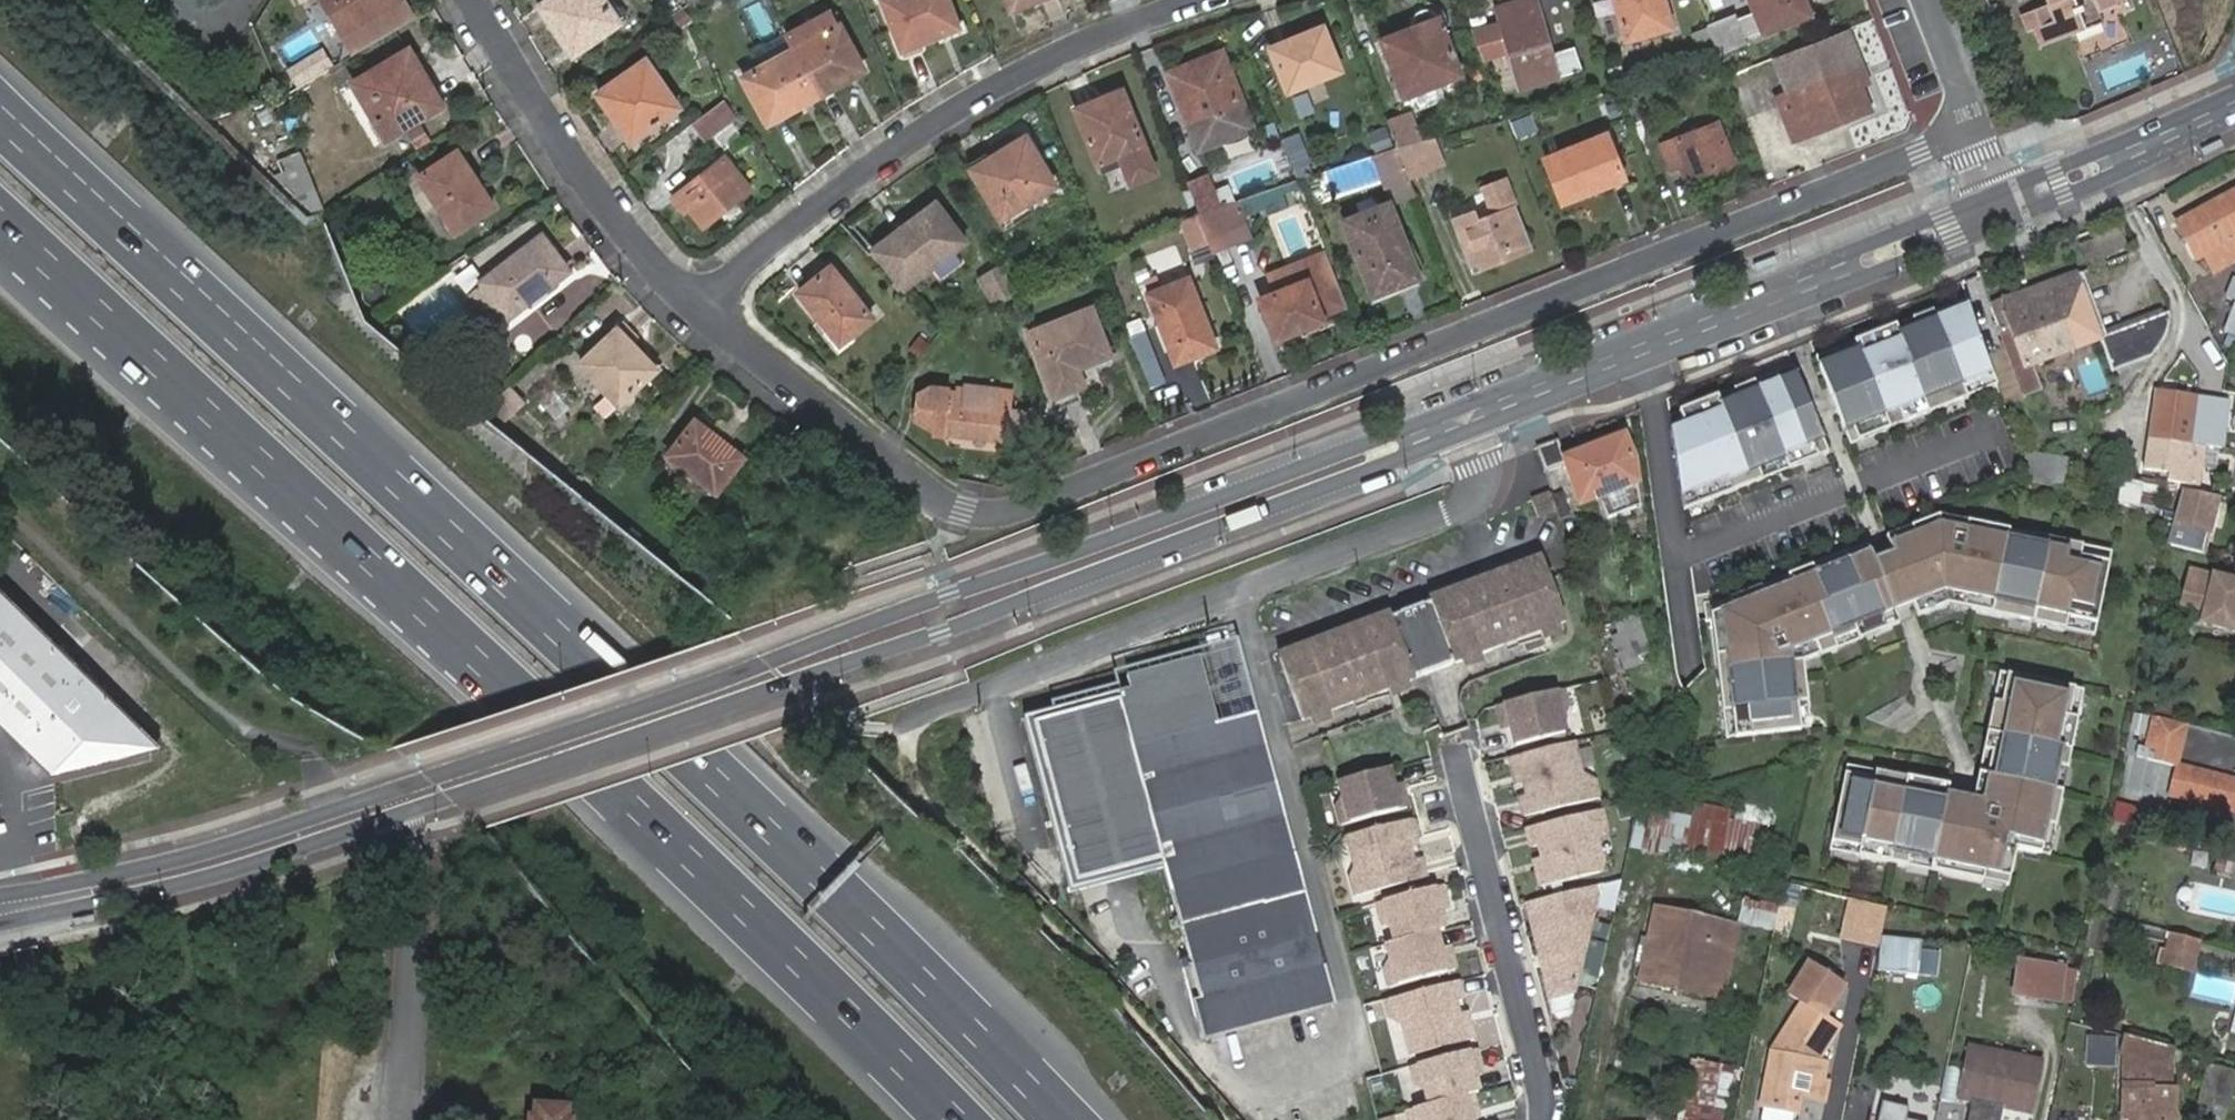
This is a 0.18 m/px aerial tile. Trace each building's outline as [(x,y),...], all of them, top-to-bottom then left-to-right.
[(344,35),(355,53),(416,17),(407,0),(405,0),(401,2),(400,0),(324,0),(344,35)] [(561,53),(615,18),(602,0),(532,0),(527,3),(561,53)] [(958,20),(950,0),(889,0),(883,2),(905,59),(924,52),(922,47),(942,40),(938,28),(958,20)] [(1005,14),(1042,0),(1000,0),(1005,14)] [(1492,7),(1518,86),(1578,66),(1568,46),(1548,53),(1531,0),(1512,0),(1492,7)] [(1624,39),(1668,28),(1661,0),(1615,0),(1624,39)] [(1754,14),(1761,32),(1762,34),(1810,15),(1804,0),(1749,0),(1754,14)] [(2047,3),(2018,13),(2025,33),(2033,31),(2038,46),(2104,23),(2101,13),(2119,6),(2117,0),(2053,0),(2053,1),(2047,3)] [(1754,14),(1736,21),(1735,16),(1706,28),(1719,61),(1748,50),(1744,40),(1761,32),(1754,14)] [(1382,46),(1402,101),(1462,80),(1439,19),(1432,15),(1423,17),(1419,20),(1417,25),(1418,33),(1382,46)] [(963,32),(958,20),(938,28),(942,40),(963,32)] [(795,49),(819,96),(868,69),(842,23),(795,49)] [(1271,49),(1286,90),(1338,72),(1322,30),(1271,49)] [(1845,33),(1774,61),(1788,95),(1776,100),(1793,142),(1869,112),(1859,88),(1866,85),(1845,33)] [(451,109),(414,48),(351,85),(389,148),(451,109)] [(771,123),(819,96),(795,49),(745,76),(771,123)] [(1198,154),(1255,132),(1223,51),(1166,74),(1198,154)] [(586,90),(625,142),(676,105),(637,53),(586,90)] [(1120,89),(1071,110),(1095,168),(1117,159),(1128,187),(1156,175),(1120,89)] [(700,139),(733,114),(721,98),(688,122),(700,139)] [(1387,123),(1397,148),(1418,142),(1408,115),(1387,123)] [(1374,151),(1391,144),(1383,125),(1366,132),(1374,151)] [(1661,146),(1669,166),(1681,161),(1688,180),(1731,162),(1717,125),(1661,146)] [(962,169),(994,219),(1051,183),(1019,133),(962,169)] [(1418,142),(1397,148),(1409,178),(1441,165),(1430,139),(1418,142)] [(1548,161),(1559,188),(1579,181),(1584,195),(1618,183),(1603,140),(1548,161)] [(1409,178),(1397,148),(1373,156),(1393,204),(1416,195),(1409,178)] [(306,149),(286,156),(310,218),(330,210),(306,149)] [(421,179),(458,234),(497,207),(459,153),(421,179)] [(725,155),(670,198),(680,212),(685,209),(699,227),(749,188),(725,155)] [(1200,219),(1219,212),(1208,181),(1188,190),(1200,219)] [(1450,222),(1469,268),(1478,264),(1480,271),(1534,248),(1509,181),(1485,190),(1493,215),(1477,220),(1475,212),(1450,222)] [(1579,181),(1559,188),(1564,202),(1584,195),(1579,181)] [(2175,224),(2193,260),(2201,256),(2212,275),(2234,263),(2234,242),(2233,239),(2234,238),(2234,192),(2175,224)] [(933,198),(869,247),(899,284),(928,262),(950,246),(962,237),(933,198)] [(1200,219),(1198,220),(1212,255),(1248,241),(1235,206),(1219,212),(1200,219)] [(1343,222),(1370,296),(1416,278),(1387,206),(1343,222)] [(2117,228),(2076,246),(2086,268),(2126,252),(2117,228)] [(545,229),(491,278),(522,311),(576,263),(545,229)] [(928,262),(936,273),(959,256),(950,246),(928,262)] [(1261,301),(1272,331),(1281,328),(1285,337),(1303,330),(1306,337),(1326,328),(1321,316),(1346,307),(1326,254),(1300,264),(1308,284),(1276,296),(1261,301)] [(789,291),(833,346),(870,318),(825,262),(789,291)] [(996,262),(973,278),(991,305),(1015,290),(996,262)] [(1300,264),(1268,276),(1276,296),(1308,284),(1300,264)] [(522,311),(491,278),(476,293),(507,325),(522,311)] [(2225,297),(2234,301),(2234,280),(2232,279),(2225,297)] [(2052,283),(1987,308),(2000,343),(2020,397),(2038,390),(2030,367),(2098,340),(2079,287),(2056,295),(2052,283)] [(1151,300),(1179,370),(1219,354),(1191,284),(1151,300)] [(2225,297),(2212,327),(2223,332),(2234,303),(2234,301),(2225,297)] [(1965,300),(1815,356),(1850,446),(1995,390),(1965,300)] [(2223,332),(2226,333),(2234,337),(2234,303),(2223,332)] [(1028,330),(1052,392),(1080,383),(1074,367),(1107,353),(1089,307),(1028,330)] [(2110,368),(2141,355),(2156,349),(2163,335),(2166,318),(2165,312),(2098,340),(2110,368)] [(642,364),(647,359),(632,344),(639,339),(626,326),(584,363),(609,392),(594,405),(606,416),(652,375),(642,364)] [(1281,328),(1272,331),(1276,341),(1285,337),(1281,328)] [(2226,333),(2220,347),(2234,352),(2234,337),(2226,333)] [(658,371),(647,359),(642,364),(652,375),(658,371)] [(1794,367),(1670,417),(1683,513),(1828,454),(1794,367)] [(530,392),(554,416),(578,392),(554,368),(530,392)] [(528,400),(511,385),(488,407),(506,421),(528,400)] [(915,422),(946,437),(1011,444),(1014,409),(999,408),(1001,388),(971,385),(970,391),(957,388),(938,387),(923,396),(915,422)] [(2226,409),(2159,395),(2149,439),(2192,448),(2216,453),(2226,409)] [(699,413),(669,451),(725,495),(755,457),(699,413)] [(1602,499),(1609,519),(1640,507),(1634,463),(1625,436),(1623,438),(1621,431),(1595,441),(1597,448),(1566,460),(1567,463),(1569,468),(1582,506),(1602,499)] [(2149,439),(2142,472),(2185,481),(2192,448),(2149,439)] [(1546,470),(1567,463),(1566,460),(1559,442),(1538,449),(1546,470)] [(2071,460),(2018,450),(2029,482),(2064,488),(2071,460)] [(2117,478),(2111,505),(2151,513),(2156,485),(2117,478)] [(2179,489),(2165,543),(2202,553),(2216,497),(2179,489)] [(1548,491),(1530,498),(1536,515),(1555,507),(1548,491)] [(1929,524),(1709,612),(1722,737),(1810,726),(1800,663),(1942,608),(2088,637),(2105,562),(1929,524)] [(1390,612),(1277,653),(1300,716),(1565,619),(1541,556),(1429,597),(1434,611),(1395,625),(1390,612)] [(2176,616),(2229,629),(2232,618),(2234,610),(2234,611),(2234,585),(2188,572),(2176,616)] [(52,766),(154,731),(0,585),(0,716),(52,766)] [(1616,626),(1623,656),(1646,649),(1638,619),(1616,626)] [(1303,894),(1253,720),(1220,730),(1199,658),(1128,678),(1133,697),(1119,701),(1183,928),(1303,894)] [(1982,807),(1845,779),(1828,851),(2000,889),(2009,846),(2053,855),(2086,695),(2008,680),(1982,807)] [(1498,708),(1501,716),(1511,721),(1512,728),(1517,746),(1565,734),(1561,717),(1567,707),(1563,691),(1498,708)] [(1163,867),(1119,701),(1037,724),(1079,889),(1163,867)] [(2158,714),(2150,746),(2137,742),(2134,757),(2139,758),(2132,786),(2165,795),(2166,790),(2234,809),(2234,780),(2174,762),(2184,722),(2158,714)] [(1511,721),(1501,716),(1504,730),(1512,728),(1511,721)] [(1570,745),(1508,761),(1512,780),(1520,778),(1525,800),(1517,801),(1521,819),(1595,802),(1591,786),(1580,779),(1570,745)] [(1405,809),(1402,800),(1392,795),(1391,788),(1386,770),(1338,784),(1342,800),(1335,810),(1340,826),(1405,809)] [(1520,778),(1512,780),(1514,788),(1522,786),(1520,778)] [(1392,795),(1402,800),(1398,786),(1391,788),(1392,795)] [(1738,801),(1733,819),(1767,825),(1771,807),(1738,801)] [(1730,810),(1693,802),(1690,816),(1690,817),(1683,850),(1720,857),(1721,854),(1728,818),(1730,810)] [(2143,812),(2112,804),(2109,815),(2140,823),(2143,812)] [(1690,817),(1690,816),(1650,809),(1641,853),(1658,856),(1658,852),(1682,855),(1683,850),(1690,817)] [(1598,815),(1524,832),(1528,849),(1536,846),(1540,860),(1543,871),(1535,873),(1539,889),(1597,874),(1599,865),(1592,841),(1602,831),(1598,815)] [(1728,818),(1721,854),(1737,858),(1733,871),(1756,876),(1767,825),(1733,819),(1728,818)] [(1413,840),(1408,823),(1346,839),(1355,873),(1350,883),(1354,900),(1424,880),(1419,862),(1411,863),(1407,850),(1405,843),(1413,840)] [(1413,840),(1405,843),(1407,850),(1415,848),(1413,840)] [(2220,874),(2234,878),(2234,856),(2226,854),(2220,874)] [(1540,860),(1532,862),(1535,873),(1543,871),(1540,860)] [(1798,885),(1785,882),(1780,905),(1793,908),(1798,885)] [(1437,888),(1374,905),(1379,921),(1389,927),(1393,944),(1440,931),(1436,913),(1434,907),(1441,902),(1437,888)] [(1593,898),(1591,888),(1526,905),(1538,954),(1544,953),(1546,962),(1544,974),(1550,998),(1572,993),(1587,931),(1583,916),(1590,915),(1593,898)] [(1204,1041),(1335,1007),(1303,894),(1183,928),(1202,999),(1195,1004),(1204,1041)] [(1778,905),(1743,897),(1738,922),(1773,930),(1778,905)] [(1885,908),(1846,897),(1835,938),(1877,947),(1879,938),(1885,908)] [(1443,911),(1441,902),(1434,907),(1436,913),(1443,911)] [(1655,908),(1641,972),(1706,987),(1716,944),(1732,947),(1737,925),(1655,908)] [(1450,971),(1448,963),(1438,958),(1438,957),(1436,950),(1432,934),(1393,944),(1384,946),(1388,962),(1381,973),(1386,989),(1450,971)] [(2194,942),(2166,935),(2158,968),(2185,975),(2194,942)] [(1879,938),(1876,971),(1916,973),(1919,940),(1879,938)] [(1641,972),(1640,980),(1720,998),(1732,947),(1716,944),(1706,987),(1641,972)] [(1438,958),(1448,963),(1444,949),(1436,950),(1438,957),(1438,958)] [(2044,963),(2017,959),(2013,993),(2040,996),(2044,963)] [(2062,965),(2044,963),(2040,996),(2058,999),(2062,965)] [(1801,1004),(1773,1052),(1763,1106),(1798,1112),(1802,1091),(1793,1090),(1796,1076),(1810,1078),(1807,1097),(1824,1101),(1828,1081),(1823,1080),(1827,1062),(1818,1060),(1839,1025),(1825,1016),(1843,985),(1807,964),(1788,996),(1801,1004)] [(2198,974),(2193,997),(2229,1006),(2234,984),(2234,983),(2198,974)] [(1454,983),(1382,1003),(1386,1019),(1397,1026),(1404,1058),(1470,1041),(1465,1023),(1457,1025),(1455,1017),(1452,1004),(1460,1002),(1454,983)] [(2231,1012),(2226,1033),(2234,1036),(2234,1013),(2231,1012)] [(1463,1015),(1455,1017),(1457,1025),(1465,1023),(1463,1015)] [(2113,1039),(2087,1037),(2086,1058),(2112,1059),(2113,1039)] [(1968,1045),(1959,1096),(1971,1099),(1967,1119),(1999,1119),(2002,1104),(2030,1110),(2039,1059),(1968,1045)] [(1472,1051),(1409,1068),(1413,1085),(1424,1091),(1428,1108),(1469,1097),(1475,1095),(1470,1077),(1468,1070),(1476,1066),(1472,1051)] [(2123,1058),(2123,1119),(2173,1119),(2174,1072),(2123,1058)] [(1690,1059),(1677,1119),(1721,1119),(1732,1067),(1690,1059)] [(1478,1075),(1476,1066),(1468,1070),(1470,1077),(1478,1075)] [(2206,1071),(2198,1103),(2226,1110),(2234,1077),(2206,1071)] [(1465,1116),(1472,1111),(1469,1097),(1428,1108),(1405,1114),(1407,1119),(1465,1119),(1465,1116)] [(1885,1106),(1882,1119),(1909,1119),(1911,1111),(1885,1106)] [(1472,1111),(1465,1116),(1465,1119),(1474,1119),(1472,1111)] [(565,1114),(537,1112),(536,1119),(564,1119),(565,1114)]
